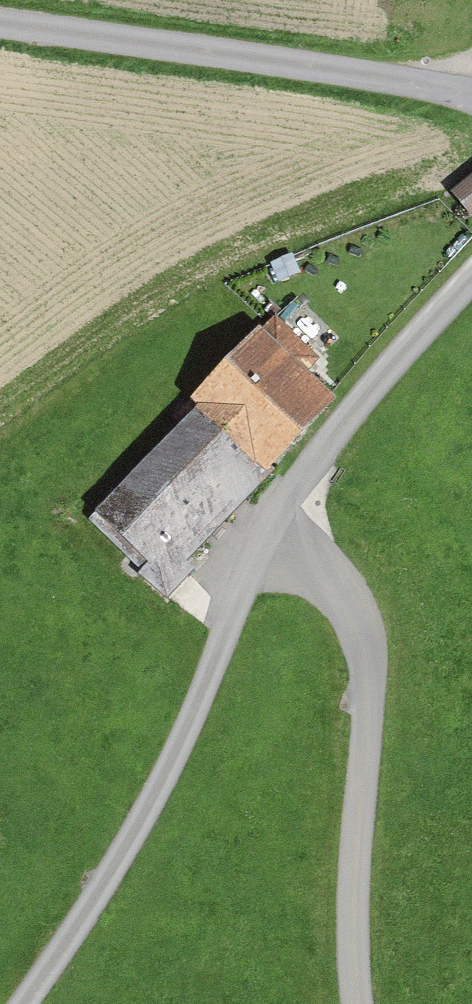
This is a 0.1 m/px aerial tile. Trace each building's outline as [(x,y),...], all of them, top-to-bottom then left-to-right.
[(332,401),(260,334),(199,399),(207,406),(104,516),(169,577),(332,401)]
